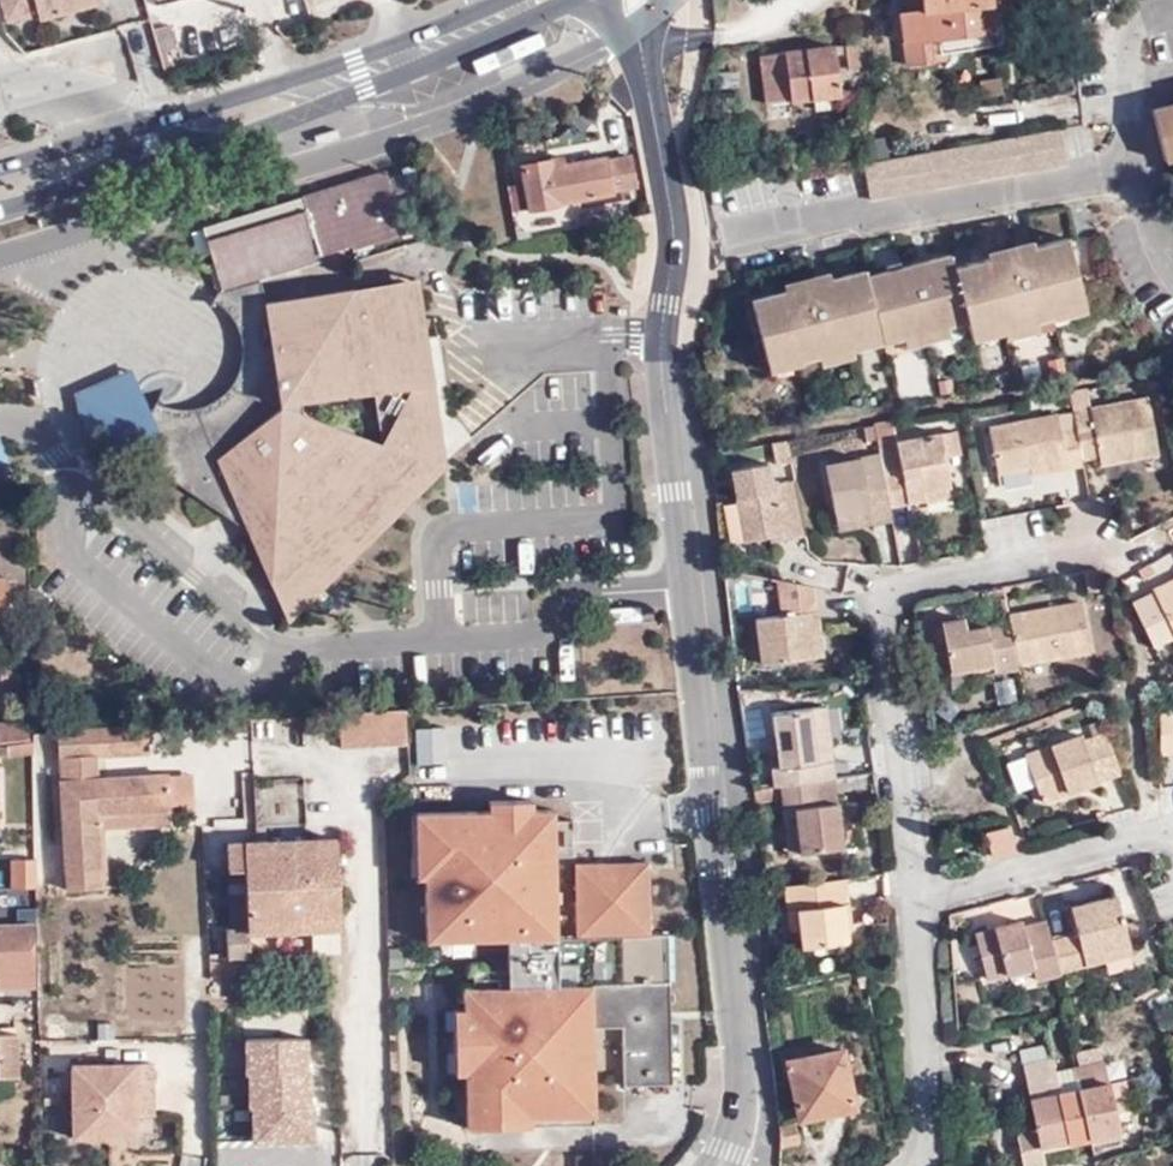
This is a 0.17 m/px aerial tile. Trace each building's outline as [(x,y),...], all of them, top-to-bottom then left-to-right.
[(2,19),(34,10),(35,15),(91,0),(0,0),(0,11),(2,19)] [(991,0),(905,0),(906,12),(902,13),(910,67),(943,62),(942,55),(946,54),(998,46),(991,0)] [(152,30),(165,76),(176,72),(173,63),(170,63),(167,52),(177,49),(170,25),(152,30)] [(855,47),(846,47),(849,71),(858,70),(855,47)] [(763,105),(813,98),(839,94),(840,94),(834,48),(759,58),(763,105)] [(839,94),(813,98),(815,109),(840,106),(839,94)] [(1157,127),(1165,160),(1172,159),(1172,108),(1154,112),(1157,127)] [(1064,168),(1058,130),(977,145),(888,159),(866,162),(865,162),(871,201),(1064,168)] [(866,162),(888,159),(886,139),(863,142),(866,162)] [(551,169),(549,161),(522,165),(532,211),(560,206),(560,204),(614,195),(615,191),(635,187),(630,158),(608,161),(608,157),(565,166),(551,169)] [(563,159),(549,161),(551,169),(565,166),(563,159)] [(404,228),(386,169),(201,228),(219,287),(404,228)] [(866,271),(834,279),(836,287),(819,291),(817,283),(754,299),(768,360),(800,353),(802,358),(852,346),(851,340),(881,334),(882,340),(968,319),(970,326),(1001,318),(1003,323),(1053,312),(1052,306),(1084,298),(1069,237),(1036,245),(1037,255),(1020,258),(1019,249),(955,265),(952,254),(931,259),(933,268),(921,270),(919,262),(868,275),(866,271)] [(1037,255),(1036,245),(1019,249),(1020,258),(1037,255)] [(931,259),(919,262),(921,270),(933,268),(931,259)] [(311,296),(420,288),(418,278),(311,296)] [(836,287),(834,279),(817,283),(819,291),(836,287)] [(158,402),(153,411),(166,416),(179,418),(195,417),(209,413),(226,405),(235,396),(245,382),(251,369),(254,353),(253,339),(249,329),(244,318),(235,307),(265,298),(260,280),(223,290),(215,300),(221,304),(228,310),(235,319),(240,327),(244,341),(243,360),(238,375),(231,382),(229,390),(218,400),(206,406),(190,409),(176,408),(158,402)] [(179,469),(176,482),(230,519),(250,532),(290,623),(322,591),(414,500),(447,467),(436,392),(420,288),(311,296),(273,301),(267,301),(265,298),(235,307),(244,318),(249,329),(253,339),(254,353),(251,369),(245,382),(235,396),(226,405),(209,413),(195,417),(179,418),(166,416),(153,411),(152,413),(149,419),(138,427),(141,435),(153,451),(151,458),(156,460),(179,469)] [(89,453),(136,444),(141,435),(138,427),(149,419),(152,413),(132,369),(76,393),(89,453)] [(1146,399),(1071,412),(1075,431),(1080,461),(1097,457),(1099,466),(1156,454),(1146,399)] [(1075,431),(1071,412),(1053,415),(1057,433),(1075,431)] [(1064,467),(1080,464),(1080,461),(1075,431),(1057,433),(1053,415),(985,427),(993,470),(1025,465),(1063,459),(1064,467)] [(873,432),(871,424),(859,426),(862,440),(874,438),(873,432)] [(873,432),(874,438),(877,452),(884,450),(881,431),(873,432)] [(880,472),(886,505),(922,499),(921,490),(947,485),(938,431),(892,440),(894,448),(897,469),(880,472)] [(131,452),(147,462),(156,460),(151,458),(153,451),(141,435),(136,444),(131,452)] [(785,437),(767,440),(772,462),(789,458),(785,437)] [(884,450),(877,452),(880,472),(897,469),(894,448),(884,450)] [(870,523),(889,519),(886,505),(880,472),(877,452),(822,464),(831,513),(866,506),(870,523)] [(1026,474),(1064,467),(1063,459),(1025,465),(1026,474)] [(156,460),(147,462),(176,482),(179,469),(156,460)] [(802,534),(792,478),(768,483),(763,461),(729,467),(735,501),(742,538),(768,535),(782,533),(783,537),(802,534)] [(921,490),(922,499),(923,503),(949,498),(947,485),(921,490)] [(742,538),(735,501),(729,502),(736,539),(742,538)] [(834,530),(870,523),(866,506),(831,513),(834,530)] [(1151,644),(1172,636),(1172,577),(1151,587),(1154,593),(1132,603),(1151,644)] [(0,579),(0,628),(8,627),(7,606),(17,606),(17,587),(7,587),(7,579),(0,579)] [(774,583),(766,582),(771,615),(778,615),(774,583)] [(778,615),(771,615),(749,619),(756,665),(808,657),(804,630),(815,629),(809,589),(774,583),(778,615)] [(1079,602),(1006,616),(1007,622),(1015,664),(1088,650),(1079,602)] [(969,677),(1017,668),(1015,664),(1007,622),(963,631),(961,621),(938,625),(948,672),(968,669),(969,677)] [(818,656),(815,629),(804,630),(808,657),(818,656)] [(16,666),(1,666),(2,688),(16,686),(16,666)] [(756,785),(757,791),(781,787),(819,781),(837,779),(850,777),(848,759),(833,761),(826,706),(756,717),(764,775),(759,776),(759,784),(756,785)] [(1158,709),(1159,752),(1172,751),(1172,709),(1158,709)] [(404,712),(386,713),(387,748),(405,747),(404,712)] [(339,716),(344,750),(387,748),(386,713),(339,716)] [(332,751),(344,750),(339,716),(329,717),(332,751)] [(26,722),(0,725),(0,744),(28,739),(26,722)] [(148,728),(59,732),(68,890),(101,888),(96,814),(170,810),(170,807),(169,776),(97,780),(76,780),(75,758),(96,758),(149,755),(148,728)] [(1118,772),(1104,734),(1083,742),(1080,736),(1023,757),(1039,801),(1118,772)] [(0,748),(0,757),(9,756),(9,759),(34,756),(34,743),(0,748)] [(97,780),(96,758),(75,758),(76,780),(97,780)] [(190,775),(169,776),(170,807),(192,805),(190,775)] [(837,779),(819,781),(823,804),(840,802),(837,779)] [(781,787),(784,808),(795,806),(801,855),(845,849),(840,802),(823,804),(819,781),(781,787)] [(781,787),(757,791),(759,812),(784,808),(781,787)] [(470,1073),(471,1116),(534,1114),(597,1112),(594,1026),(625,1025),(627,1083),(674,1082),(670,934),(653,934),(651,861),(633,861),(628,867),(613,867),(609,862),(577,863),(578,937),(560,938),(556,809),(535,810),(534,801),(491,802),(491,811),(418,813),(419,878),(428,878),(429,941),(510,938),(511,985),(467,986),(468,1007),(470,1073)] [(795,806),(784,808),(789,857),(801,855),(795,806)] [(96,814),(101,888),(107,888),(104,827),(171,824),(170,810),(96,814)] [(1012,853),(1005,829),(985,835),(992,859),(1012,853)] [(250,933),(340,931),(337,841),(229,845),(231,872),(246,871),(249,928),(250,933)] [(11,889),(11,860),(0,860),(0,890),(11,889)] [(246,871),(231,872),(233,929),(249,928),(246,871)] [(765,876),(767,890),(783,888),(781,872),(765,876)] [(849,905),(846,879),(784,887),(787,914),(799,912),(802,932),(804,949),(847,944),(845,923),(843,907),(849,905)] [(1075,935),(1050,942),(1059,975),(1102,962),(1100,954),(1130,947),(1117,895),(1067,908),(1075,935)] [(799,912),(787,914),(790,933),(802,932),(799,912)] [(1050,942),(1045,922),(1022,928),(1019,923),(972,935),(984,981),(1029,970),(1034,983),(1059,977),(1059,975),(1050,942)] [(0,928),(0,973),(1,989),(34,988),(32,926),(0,928)] [(251,961),(250,933),(249,928),(233,929),(227,930),(229,961),(251,961)] [(342,957),(340,931),(250,933),(251,961),(342,957)] [(1135,965),(1130,947),(1100,954),(1102,962),(1106,973),(1135,965)] [(459,1073),(470,1073),(468,1007),(457,1008),(459,1073)] [(21,1075),(17,1036),(0,1037),(0,1076),(21,1075)] [(841,1051),(787,1063),(799,1121),(853,1109),(841,1051)] [(1067,1143),(1056,1096),(1058,1094),(1054,1072),(1051,1060),(1049,1060),(1022,1066),(1030,1099),(1028,1101),(1035,1130),(1017,1134),(1023,1165),(1043,1165),(1039,1149),(1067,1143)] [(1073,1068),(1088,1138),(1119,1133),(1115,1113),(1108,1083),(1103,1062),(1073,1068)] [(1067,1143),(1088,1138),(1073,1068),(1054,1072),(1058,1094),(1056,1096),(1067,1143)] [(1108,1083),(1115,1113),(1130,1109),(1124,1082),(1108,1083)] [(534,1114),(534,1124),(597,1122),(597,1112),(534,1114)] [(534,1114),(471,1116),(471,1125),(534,1124),(534,1114)] [(778,1131),(777,1148),(796,1144),(794,1128),(778,1131)]
